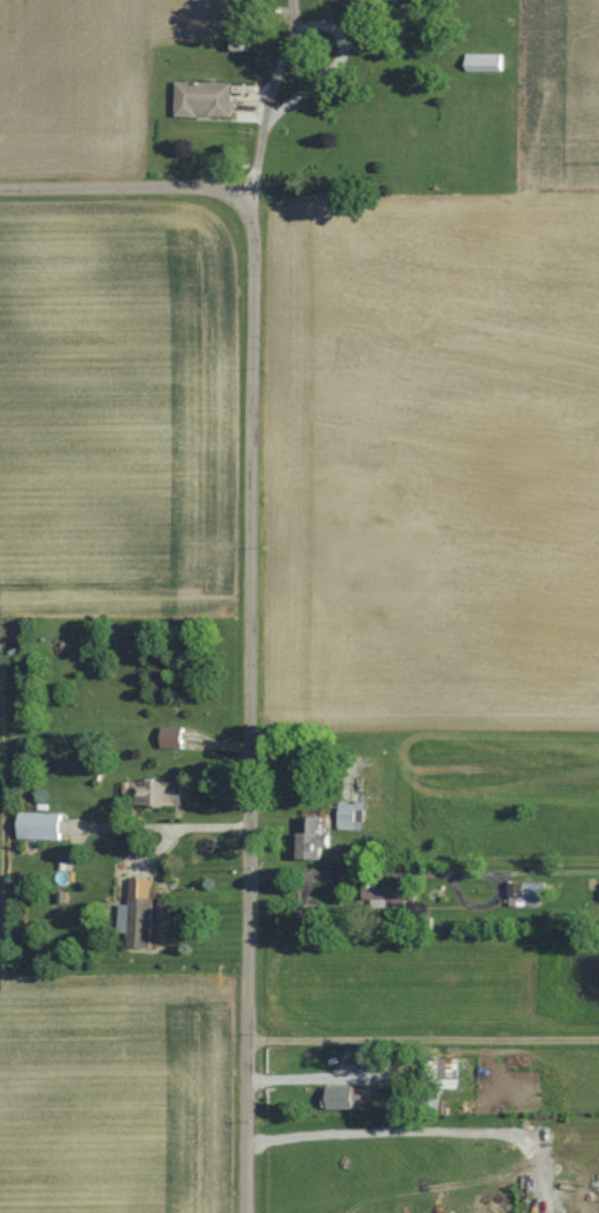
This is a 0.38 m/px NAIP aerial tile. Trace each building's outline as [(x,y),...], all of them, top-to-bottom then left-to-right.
[(503,54),(466,54),(466,72),(503,72),(503,54)] [(233,83),(177,83),(177,118),(233,118),(233,83)] [(183,748),(183,728),(163,728),(163,748),(183,748)] [(381,767),(381,753),(365,753),(365,767),(381,767)] [(184,806),(184,781),(138,781),(138,806),(184,806)] [(339,831),(365,831),(365,803),(339,803),(339,831)] [(62,813),(20,813),(20,840),(62,840),(62,813)] [(301,860),(322,860),(322,848),(329,848),(329,835),(322,835),(322,818),(301,818),(301,860)] [(130,949),(153,949),(153,880),(130,880),(130,949)] [(511,907),(547,907),(547,882),(511,882),(511,907)] [(409,888),(365,888),(365,908),(409,908),(409,888)] [(362,1071),(389,1071),(389,1051),(362,1051),(362,1071)] [(459,1058),(424,1058),(424,1079),(459,1079),(459,1058)] [(328,1109),(359,1109),(359,1087),(328,1087),(328,1109)]
